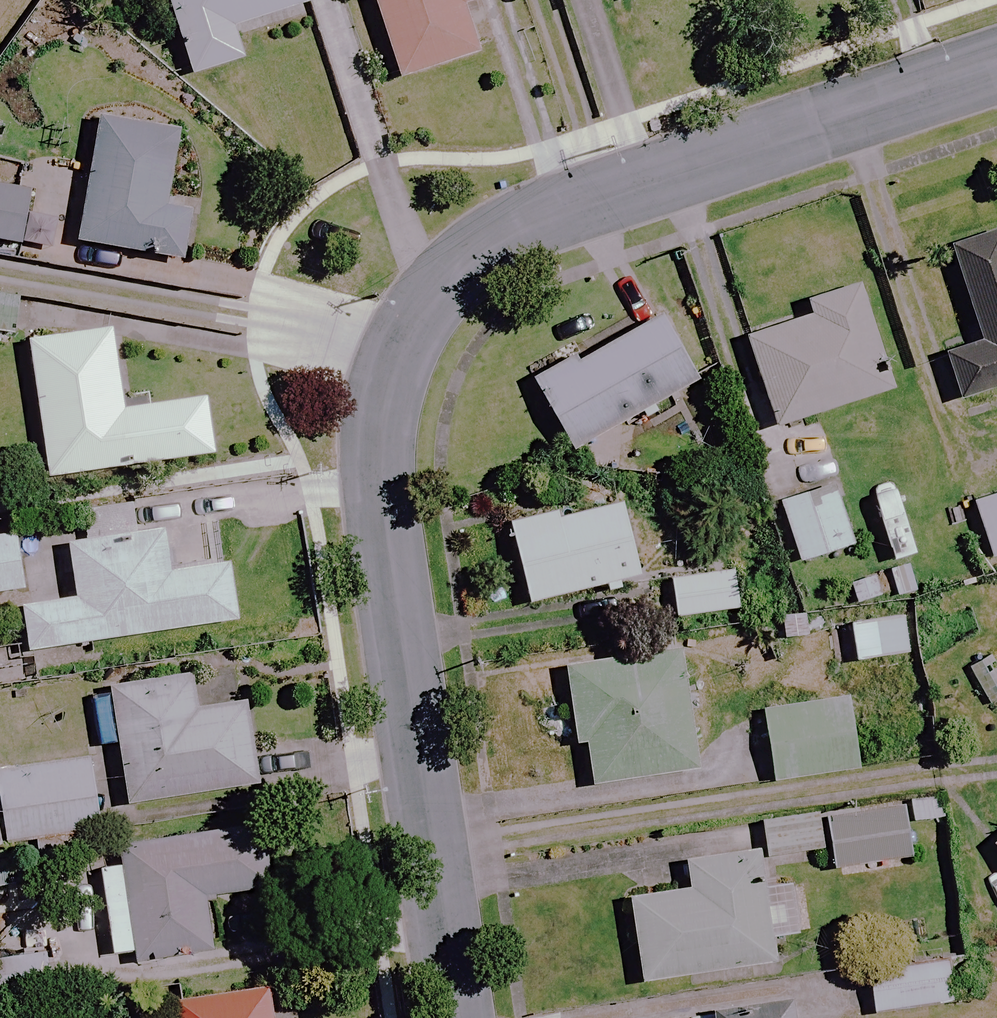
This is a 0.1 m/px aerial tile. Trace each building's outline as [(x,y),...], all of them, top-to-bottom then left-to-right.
[(307,0),(166,0),(190,76),(241,60),(230,28),(309,3),(307,0)] [(398,79),(480,54),(463,0),(373,0),(398,79)] [(81,245),(93,247),(186,264),(196,212),(165,206),(179,131),(105,117),(81,245)] [(32,191),(0,185),(0,242),(22,246),(32,191)] [(950,248),(979,343),(943,354),(958,401),(996,389),(996,234),(950,248)] [(887,393),(855,287),(811,301),(816,317),(747,337),(774,427),(887,393)] [(0,290),(0,335),(12,336),(17,292),(0,290)] [(696,384),(661,317),(534,384),(569,451),(696,384)] [(108,332),(27,343),(46,479),(209,455),(202,403),(120,414),(108,332)] [(851,548),(835,493),(781,509),(797,564),(851,548)] [(973,504),(991,561),(996,559),(996,496),(973,504)] [(640,579),(623,504),(511,529),(527,603),(640,579)] [(168,573),(161,530),(66,544),(74,599),(19,607),(26,652),(235,621),(226,564),(168,573)] [(0,540),(0,594),(22,591),(15,538),(0,540)] [(734,610),(727,567),(671,575),(677,619),(734,610)] [(907,656),(902,617),(831,626),(836,665),(907,656)] [(684,766),(694,764),(675,637),(617,646),(619,659),(563,667),(575,745),(582,744),(589,788),(686,773),(684,766)] [(97,747),(116,744),(127,806),(256,783),(241,702),(194,711),(188,674),(107,689),(107,693),(88,697),(97,747)] [(882,767),(872,695),(763,710),(772,782),(882,767)] [(87,759),(0,771),(0,812),(5,844),(98,831),(87,759)] [(905,859),(899,809),(825,819),(832,869),(905,859)] [(820,851),(815,813),(761,821),(766,859),(820,851)] [(96,870),(110,958),(129,955),(131,967),(211,955),(202,898),(263,888),(253,825),(119,846),(122,867),(96,870)] [(761,889),(755,853),(686,863),(690,892),(627,901),(640,983),(772,963),(769,940),(805,934),(797,883),(761,889)] [(981,1000),(974,956),(865,972),(871,1015),(981,1000)] [(263,988),(171,1002),(173,1017),(268,1017),(263,988)] [(802,1002),(747,1009),(748,1017),(805,1017),(802,1002)]
